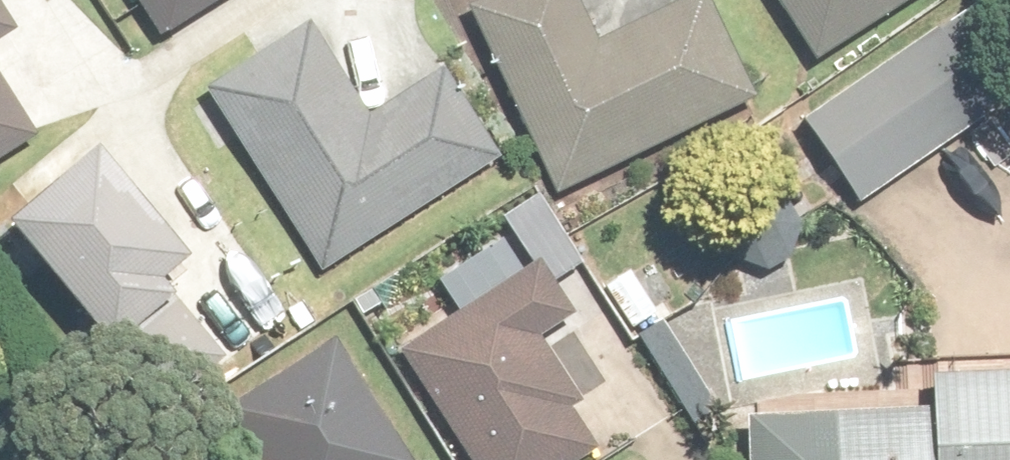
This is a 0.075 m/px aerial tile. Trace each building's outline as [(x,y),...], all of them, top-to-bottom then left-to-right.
[(1,81),(74,32),(52,0),(0,0),(0,165),(39,138),(1,81)] [(167,47),(242,0),(137,0),(167,47)] [(572,0),(501,0),(471,15),(559,196),(752,103),(702,0),(699,0),(596,50),(572,0)] [(815,63),(916,0),(776,0),(815,63)] [(962,19),(804,125),(860,208),(1009,108),(1009,91),(962,19)] [(369,126),(310,37),(211,102),(324,276),(497,163),(442,79),(369,126)] [(182,256),(103,155),(10,228),(107,352),(173,301),(155,277),(182,256)] [(544,267),(404,356),(470,459),(581,459),(591,454),(561,405),(571,399),(536,344),(576,318),(544,267)] [(939,459),(1009,459),(1009,375),(938,376),(939,415),(939,459)] [(939,415),(753,418),(753,459),(939,459),(939,415)]
